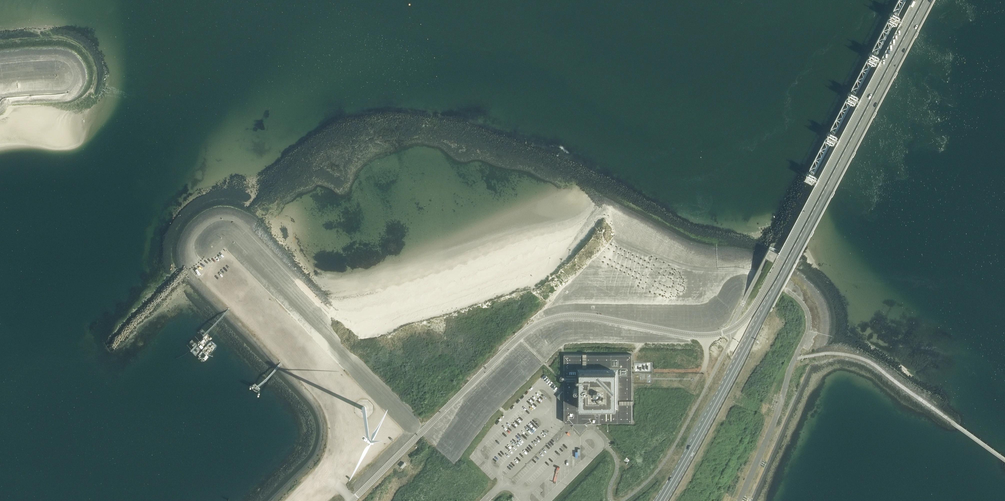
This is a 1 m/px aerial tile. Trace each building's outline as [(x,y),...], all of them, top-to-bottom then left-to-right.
[(895,24),(896,25),(900,17),(899,16),(893,13),(892,12),(888,20),(889,21),(888,21),(895,24)] [(874,64),(875,65),(879,57),(878,56),(872,53),(871,52),(867,60),(868,61),(874,64)] [(853,104),(854,104),(858,97),(857,96),(851,92),(851,93),(850,92),(846,100),(847,100),(847,101),(853,104)] [(832,143),(834,144),(838,136),(836,136),(837,135),(830,132),(829,132),(825,140),(826,140),(826,141),(832,144),(832,143)] [(807,172),(805,177),(806,179),(813,182),(815,178),(816,179),(817,177),(815,176),(815,175),(809,172),(809,173),(807,172)] [(769,249),(764,258),(765,258),(767,259),(768,260),(769,260),(772,262),(773,262),(776,257),(778,254),(778,253),(770,249),(769,249)] [(562,391),(557,396),(564,403),(564,422),(576,422),(572,425),(580,433),(587,425),(584,422),(599,422),(632,422),(632,354),(564,354),(564,388),(564,392),(563,390),(562,391)]
